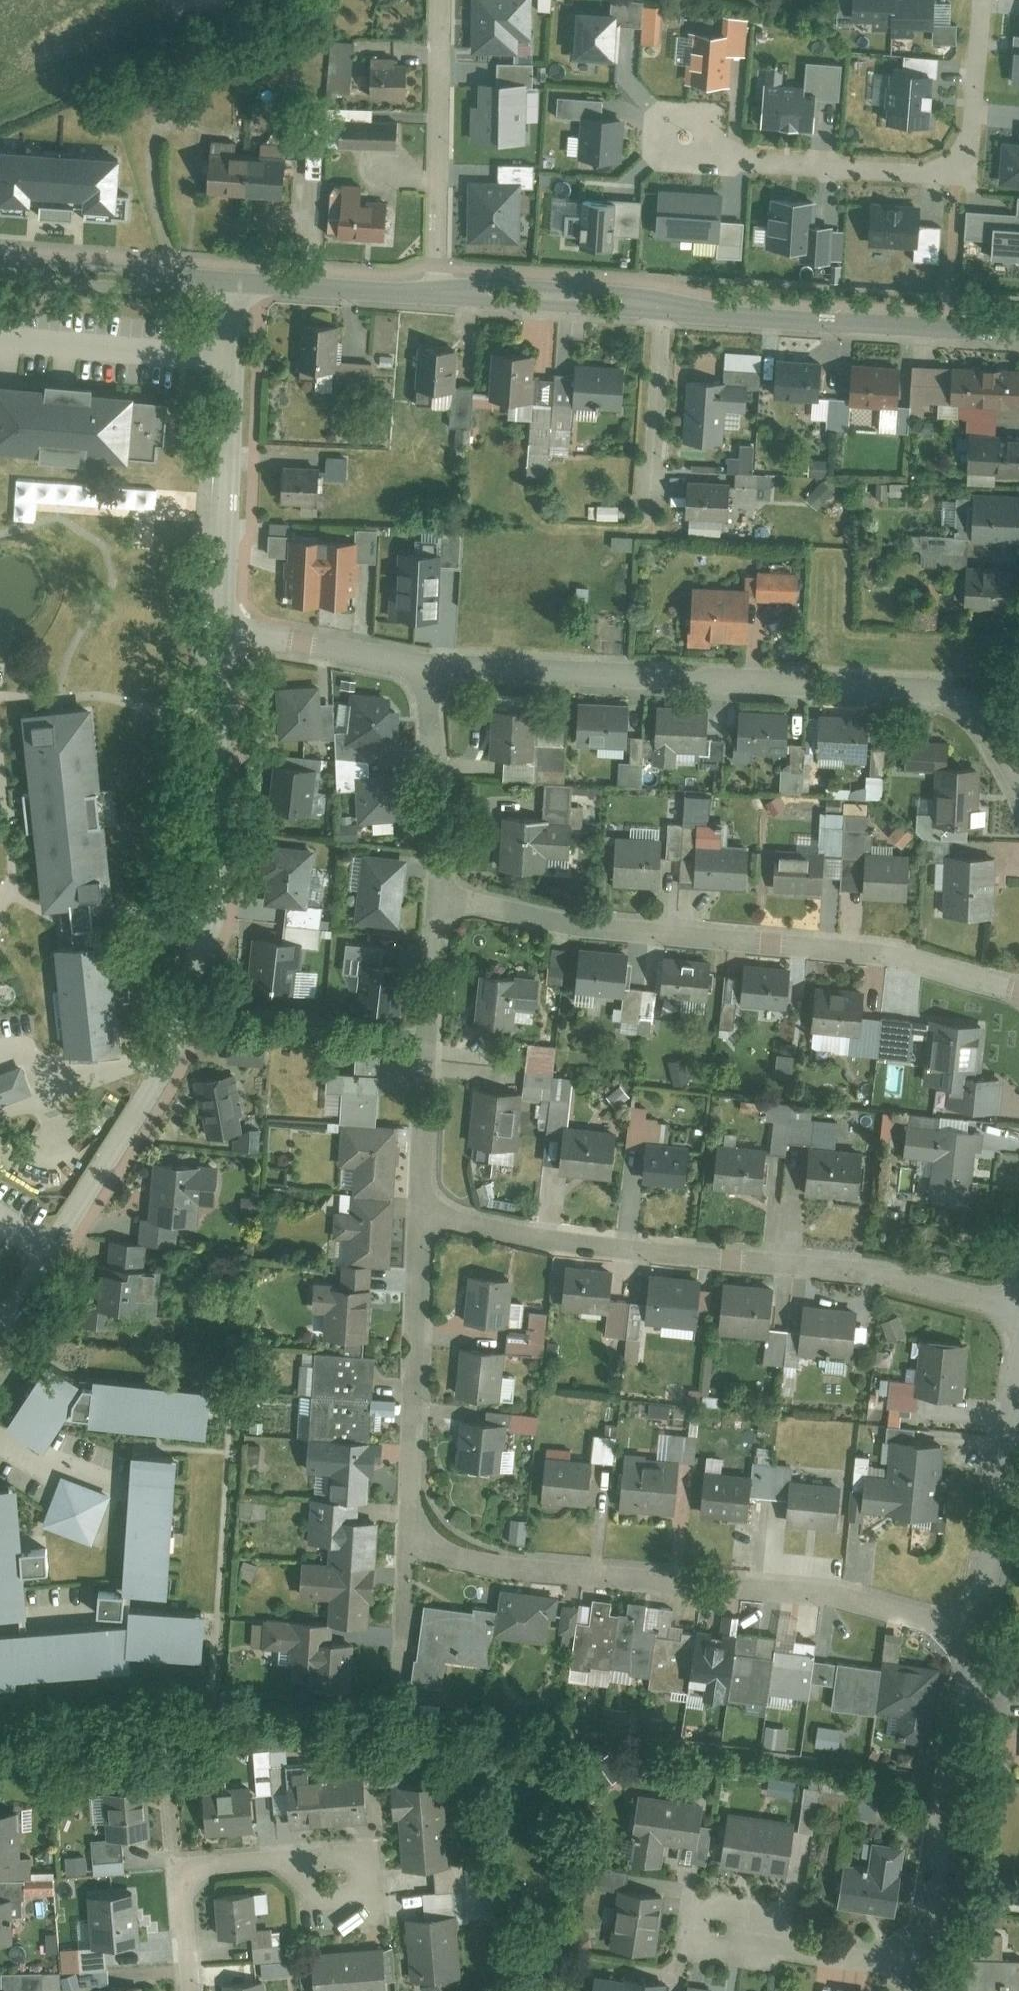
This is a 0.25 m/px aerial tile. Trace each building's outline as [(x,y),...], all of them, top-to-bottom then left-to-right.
[(470,56),(517,57),(517,41),(532,41),(533,0),(471,0),(470,56)] [(537,13),(550,14),(551,0),(538,0),(537,13)] [(935,23),(935,0),(836,0),(836,29),(854,29),(854,25),(872,25),(872,33),(891,33),(891,39),(912,39),(912,32),(932,32),(932,46),(957,46),(957,27),(935,28),(935,23)] [(610,18),(577,16),(574,63),(613,65),(616,28),(641,29),(642,18),(643,6),(611,1),(610,18)] [(642,18),(641,29),(640,48),(660,49),(661,19),(642,18)] [(688,36),(684,87),(729,90),(731,59),(744,60),(746,21),(724,19),(723,38),(688,36)] [(890,73),(886,128),(928,130),(931,80),(937,81),(938,60),(903,58),(902,74),(890,73)] [(371,99),(407,100),(408,62),(373,61),(371,99)] [(764,83),(761,134),(814,137),(816,101),(839,103),(841,67),(805,65),(804,85),(764,83)] [(470,107),(469,146),(524,147),(525,91),(532,92),(532,67),(496,67),(495,87),(477,86),(476,107),(470,107)] [(579,122),(578,163),(620,165),(621,122),(602,122),(603,103),(557,101),(556,121),(579,122)] [(340,121),(339,149),(401,152),(402,123),(340,121)] [(0,142),(0,207),(24,209),(25,191),(81,196),(80,212),(110,215),(110,211),(122,212),(123,194),(112,193),(116,152),(0,142)] [(1001,144),(999,188),(1018,189),(1018,145),(1001,144)] [(212,153),(210,192),(287,196),(289,157),(212,153)] [(469,185),(467,245),(519,247),(520,190),(534,191),(535,169),(498,168),(497,186),(469,185)] [(337,188),(334,234),(390,237),(392,210),(370,209),(371,190),(337,188)] [(819,202),(774,199),(771,253),(804,255),(803,265),(834,267),(836,230),(817,228),(819,202)] [(641,205),(617,204),(582,203),(581,218),(567,217),(566,239),(580,239),(579,252),(613,253),(614,238),(640,239),(641,205)] [(921,206),(870,205),(869,251),(915,252),(915,263),(939,264),(940,229),(921,229),(921,206)] [(994,227),(993,263),(1018,264),(1018,228),(994,227)] [(340,329),(297,326),(294,371),(337,374),(340,329)] [(452,353),(419,352),(418,387),(451,389),(452,353)] [(724,387),(684,385),(680,437),(718,440),(720,407),(759,410),(762,358),(727,355),(724,387)] [(528,402),(530,358),(495,356),(493,400),(528,402)] [(822,363),(779,361),(778,395),(799,396),(798,419),(846,421),(847,400),(820,399),(822,363)] [(629,368),(575,362),(570,406),(624,412),(629,368)] [(1018,406),(1018,372),(917,368),(915,401),(1018,406)] [(900,404),(902,372),(858,370),(857,402),(900,404)] [(166,400),(130,396),(130,391),(88,387),(88,382),(40,378),(40,383),(0,379),(0,446),(34,449),(33,453),(81,457),(81,455),(124,459),(125,456),(155,459),(156,443),(162,443),(166,400)] [(975,469),(1018,471),(1018,442),(976,440),(975,469)] [(284,472),(282,501),(317,503),(319,474),(284,472)] [(688,487),(687,519),(733,521),(733,509),(753,510),(754,475),(726,474),(726,488),(688,487)] [(974,541),(1018,542),(1018,506),(975,505),(974,541)] [(270,533),(269,554),(292,555),(290,603),(354,607),(357,562),(378,563),(380,531),(353,529),(352,546),(295,543),(295,534),(270,533)] [(391,617),(436,619),(439,555),(401,554),(400,589),(392,589),(391,617)] [(968,574),(967,605),(1009,607),(1010,575),(968,574)] [(752,593),(685,590),(683,644),(751,647),(753,605),(802,607),(803,579),(753,577),(752,593)] [(278,738),(333,737),(333,728),(335,702),(321,703),(319,685),(275,686),(278,738)] [(347,728),(333,728),(333,737),(336,755),(369,760),(377,761),(376,745),(394,745),(399,707),(385,706),(387,694),(353,690),(347,728)] [(92,703),(21,710),(29,788),(20,788),(24,836),(35,835),(42,907),(70,904),(72,925),(74,942),(97,940),(95,922),(93,901),(111,900),(92,703)] [(582,711),(581,746),(630,748),(631,712),(582,711)] [(540,714),(493,712),(490,765),(537,767),(540,714)] [(701,719),(648,717),(647,753),(700,755),(701,719)] [(786,724),(738,722),(737,754),(785,756),(786,724)] [(871,731),(817,727),(815,759),(869,762),(871,731)] [(948,749),(906,747),(905,777),(935,779),(932,831),(977,833),(980,774),(947,772),(948,749)] [(275,754),(269,807),(316,812),(321,759),(304,757),(275,754)] [(369,760),(336,755),(337,790),(355,789),(359,820),(373,820),(373,833),(395,832),(394,819),(409,818),(407,773),(370,774),(369,760)] [(549,818),(502,817),(500,871),(544,873),(544,857),(568,858),(570,827),(549,826),(549,818)] [(868,868),(867,895),(882,896),(907,897),(909,864),(871,862),(874,820),(818,817),(816,853),(774,851),(772,892),(823,895),(825,866),(868,868)] [(285,906),(284,923),(323,928),(325,870),(311,868),(314,847),(254,840),(251,875),(266,878),(264,904),(285,906)] [(616,846),(611,880),(652,886),(658,853),(616,846)] [(700,849),(698,887),(745,889),(747,852),(700,849)] [(408,858),(360,854),(355,922),(402,926),(408,858)] [(952,861),(948,916),(990,919),(993,864),(952,861)] [(253,936),(247,986),(315,994),(318,968),(301,966),(304,945),(320,947),(323,928),(284,923),(282,940),(253,936)] [(97,940),(74,942),(54,944),(64,1053),(119,1048),(116,1024),(137,1022),(134,986),(116,987),(112,938),(97,940)] [(385,961),(387,946),(346,941),(343,971),(358,973),(353,1015),(400,1020),(406,964),(385,961)] [(582,957),(578,989),(624,995),(629,964),(582,957)] [(667,959),(662,991),(708,997),(713,966),(667,959)] [(538,981),(480,974),(474,1027),(514,1031),(517,1007),(535,1009),(538,981)] [(744,977),(740,1006),(781,1012),(785,983),(744,977)] [(815,998),(812,1025),(854,1031),(851,1053),(876,1056),(881,1022),(860,1019),(862,1004),(815,998)] [(983,1034),(939,1028),(932,1087),(951,1090),(948,1109),(1000,1115),(1004,1083),(977,1080),(983,1034)] [(224,1034),(222,1061),(264,1063),(266,1036),(224,1034)] [(0,1075),(0,1107),(30,1096),(20,1068),(0,1075)] [(352,1175),(352,1200),(394,1201),(396,1129),(374,1128),(381,1081),(327,1074),(325,1092),(343,1094),(341,1127),(338,1171),(352,1175)] [(227,1080),(193,1086),(203,1140),(228,1135),(232,1153),(254,1154),(255,1133),(236,1131),(227,1080)] [(575,1084),(553,1081),(546,1134),(566,1137),(562,1169),(612,1175),(617,1136),(569,1130),(575,1084)] [(525,1095),(480,1092),(476,1148),(521,1151),(525,1095)] [(713,1145),(711,1191),(764,1193),(766,1155),(790,1156),(792,1108),(769,1107),(768,1132),(775,1132),(774,1148),(713,1145)] [(812,1157),(808,1200),(863,1204),(867,1151),(836,1149),(838,1126),(816,1125),(818,1110),(792,1108),(790,1156),(812,1157)] [(646,1156),(644,1184),(687,1187),(690,1154),(658,1151),(660,1128),(645,1127),(647,1110),(631,1109),(627,1154),(646,1156)] [(981,1135),(906,1128),(904,1157),(933,1160),(930,1198),(975,1202),(981,1135)] [(141,1217),(139,1243),(147,1243),(176,1245),(178,1223),(193,1224),(195,1202),(212,1203),(214,1176),(196,1175),(197,1161),(153,1157),(149,1218),(141,1217)] [(352,1237),(351,1265),(392,1267),(394,1201),(352,1200),(351,1218),(337,1217),(336,1237),(352,1237)] [(84,1299),(82,1332),(108,1334),(109,1313),(129,1314),(128,1324),(155,1326),(158,1297),(143,1296),(147,1243),(139,1243),(109,1240),(107,1264),(100,1263),(97,1300),(84,1299)] [(568,1271),(565,1310),(608,1314),(606,1335),(625,1337),(629,1292),(616,1291),(617,1276),(568,1271)] [(510,1280),(475,1277),(470,1321),(506,1325),(510,1280)] [(696,1286),(649,1281),(644,1326),(691,1331),(696,1286)] [(312,1288),(311,1310),(330,1310),(329,1344),(367,1345),(370,1290),(312,1288)] [(773,1298),(724,1294),(721,1337),(765,1340),(763,1372),(785,1371),(788,1331),(771,1328),(773,1298)] [(857,1315),(807,1312),(806,1333),(788,1331),(785,1371),(802,1373),(803,1354),(854,1358),(857,1315)] [(964,1349),(914,1346),(912,1379),(893,1377),(891,1407),(921,1408),(922,1394),(961,1396),(964,1349)] [(504,1357),(463,1354),(459,1398),(501,1402),(504,1357)] [(314,1356),(309,1434),(366,1438),(371,1360),(314,1356)] [(54,1366),(15,1427),(48,1448),(87,1387),(54,1366)] [(215,1388),(110,1378),(106,1425),(210,1435),(215,1388)] [(464,1422),(459,1468),(495,1471),(499,1433),(531,1436),(533,1418),(504,1415),(503,1425),(464,1422)] [(891,1478),(866,1477),(865,1514),(942,1517),(945,1441),(892,1439),(891,1478)] [(376,1446),(309,1443),(308,1474),(333,1475),(333,1498),(374,1500),(376,1446)] [(549,1461),(545,1497),(597,1502),(601,1467),(613,1468),(615,1446),(595,1444),(593,1466),(549,1461)] [(625,1463),(620,1511),(667,1516),(673,1464),(687,1465),(689,1448),(661,1445),(658,1466),(625,1463)] [(184,1459),(133,1458),(130,1595),(102,1594),(102,1614),(131,1615),(137,1599),(181,1599),(184,1459)] [(788,1525),(837,1529),(840,1489),(794,1485),(795,1470),(759,1467),(758,1483),(756,1498),(790,1501),(788,1525)] [(756,1498),(758,1483),(710,1478),(706,1512),(754,1518),(756,1498)] [(64,1480),(47,1531),(99,1548),(116,1497),(64,1480)] [(25,1618),(22,1572),(20,1550),(15,1490),(0,1492),(0,1620),(25,1618)] [(340,1505),(312,1503),(310,1540),(332,1542),(330,1567),(377,1570),(381,1523),(339,1520),(340,1505)] [(47,1547),(20,1550),(22,1572),(49,1570),(47,1547)] [(330,1567),(301,1565),(299,1599),(326,1601),(325,1625),(328,1625),(374,1628),(377,1570),(330,1567)] [(505,1593),(499,1643),(541,1648),(544,1620),(553,1621),(556,1599),(505,1593)] [(816,1682),(818,1660),(774,1654),(776,1639),(674,1626),(670,1611),(581,1602),(574,1670),(651,1678),(643,1689),(763,1704),(764,1691),(814,1697),(816,1682)] [(496,1617),(427,1608),(415,1700),(441,1704),(445,1665),(489,1670),(496,1617)] [(0,1637),(0,1686),(145,1682),(145,1657),(211,1655),(210,1616),(140,1618),(141,1633),(53,1636),(0,1637)] [(325,1625),(271,1621),(268,1651),(293,1653),(292,1665),(312,1667),(310,1692),(351,1695),(355,1647),(326,1645),(328,1625),(325,1625)] [(258,1625),(232,1624),(231,1655),(257,1656),(258,1625)] [(879,1717),(885,1669),(818,1660),(816,1682),(838,1685),(835,1712),(879,1717)] [(937,1677),(885,1669),(879,1717),(899,1718),(897,1730),(896,1740),(927,1744),(937,1677)] [(367,1777),(286,1781),(288,1827),(311,1826),(338,1824),(369,1823),(367,1777)] [(443,1784),(393,1789),(401,1872),(451,1867),(443,1784)] [(254,1791),(200,1794),(203,1836),(257,1832),(254,1791)] [(147,1792),(103,1796),(107,1840),(151,1836),(147,1792)] [(636,1793),(630,1834),(638,1835),(635,1862),(645,1863),(668,1866),(670,1844),(697,1847),(703,1801),(636,1793)] [(794,1823),(727,1814),(720,1865),(787,1874),(794,1823)] [(0,1817),(0,1862),(18,1862),(16,1817),(0,1817)] [(872,1868),(844,1864),(839,1909),(894,1915),(902,1849),(875,1846),(872,1868)] [(668,1893),(613,1888),(608,1950),(663,1955),(668,1893)] [(138,1895),(89,1900),(93,1950),(143,1946),(138,1895)] [(256,1895),(214,1898),(217,1937),(259,1934),(256,1895)] [(0,1899),(0,1947),(10,1947),(9,1899),(0,1899)] [(454,1916),(405,1920),(410,1982),(459,1978),(454,1916)] [(1014,1951),(992,1952),(993,1926),(958,1926),(958,1950),(950,1951),(949,1990),(1013,1990),(1014,1951)] [(311,1954),(314,1990),(387,1990),(384,1948),(311,1954)] [(595,1975),(593,1990),(668,1990),(669,1984),(625,1976),(624,1980),(595,1975)] [(220,1985),(220,1990),(265,1990),(264,1981),(220,1985)]
